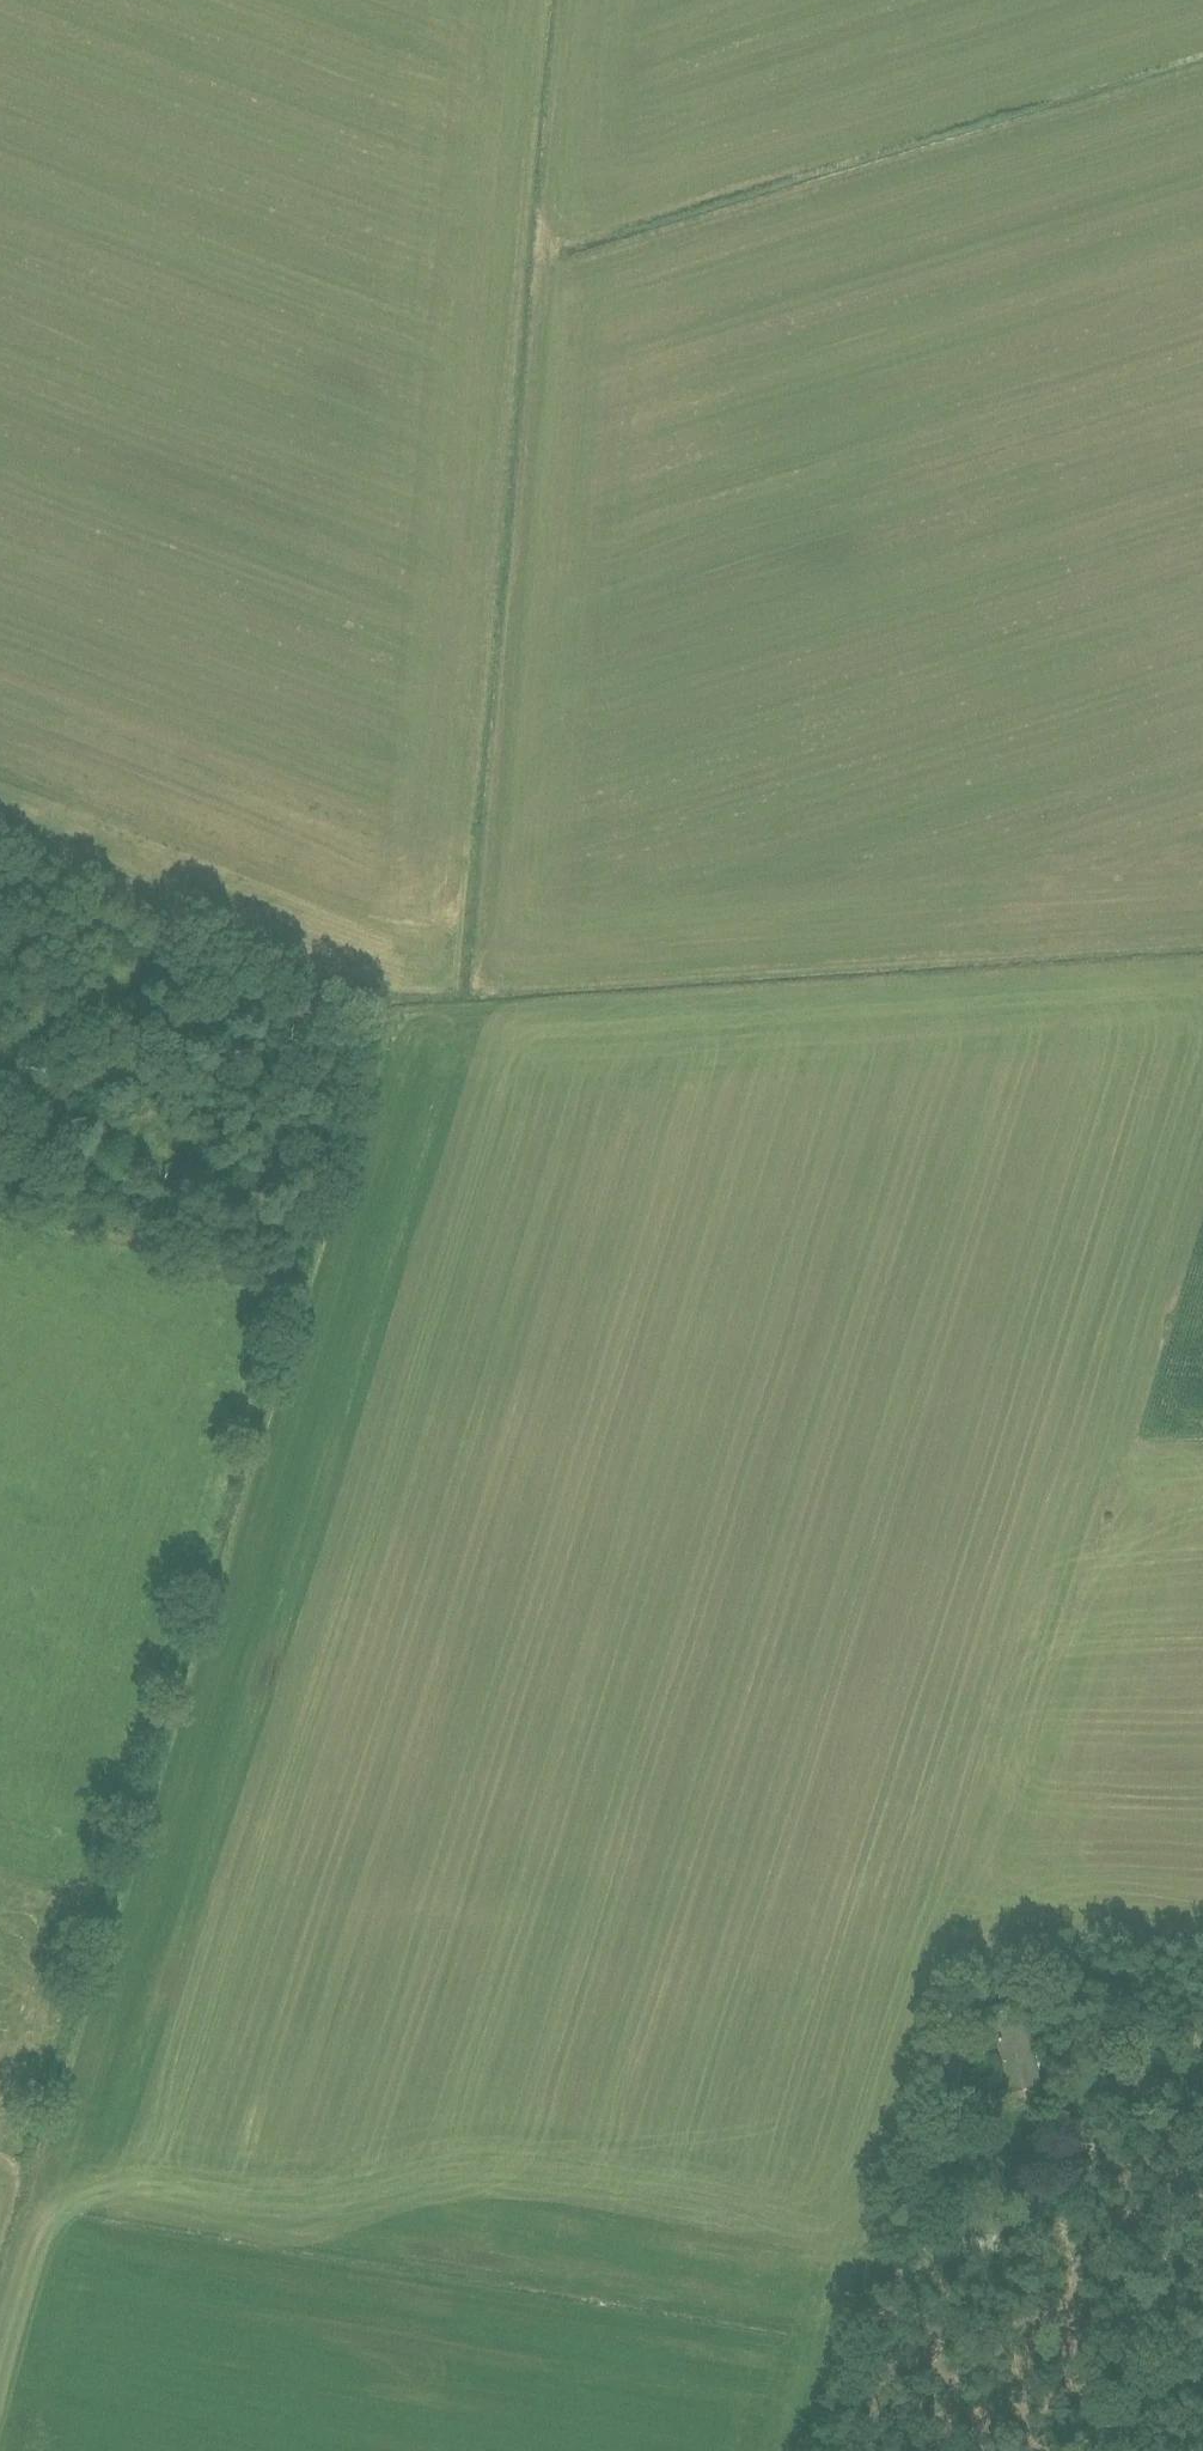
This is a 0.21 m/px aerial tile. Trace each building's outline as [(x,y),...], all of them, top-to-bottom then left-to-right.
[(1034,2055),(1020,2000),(1033,1997),(1029,1980),(998,1987),(1001,2004),(992,2006),(1014,2091),(1042,2085),(1034,2055)]
